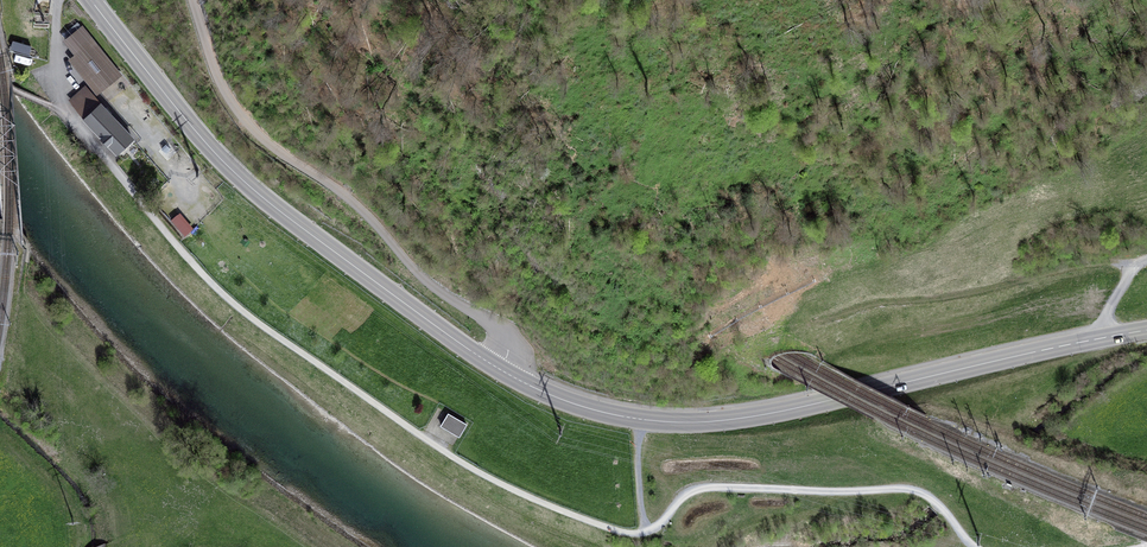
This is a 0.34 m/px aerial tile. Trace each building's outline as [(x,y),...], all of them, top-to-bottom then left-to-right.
[(123,74),(93,37),(69,56),(100,93),(123,74)] [(32,54),(34,43),(17,39),(14,50),(32,54)] [(135,139),(86,87),(70,102),(119,154),(135,139)] [(178,215),(172,221),(184,235),(191,230),(178,215)] [(449,413),(441,426),(460,438),(468,424),(449,413)]
